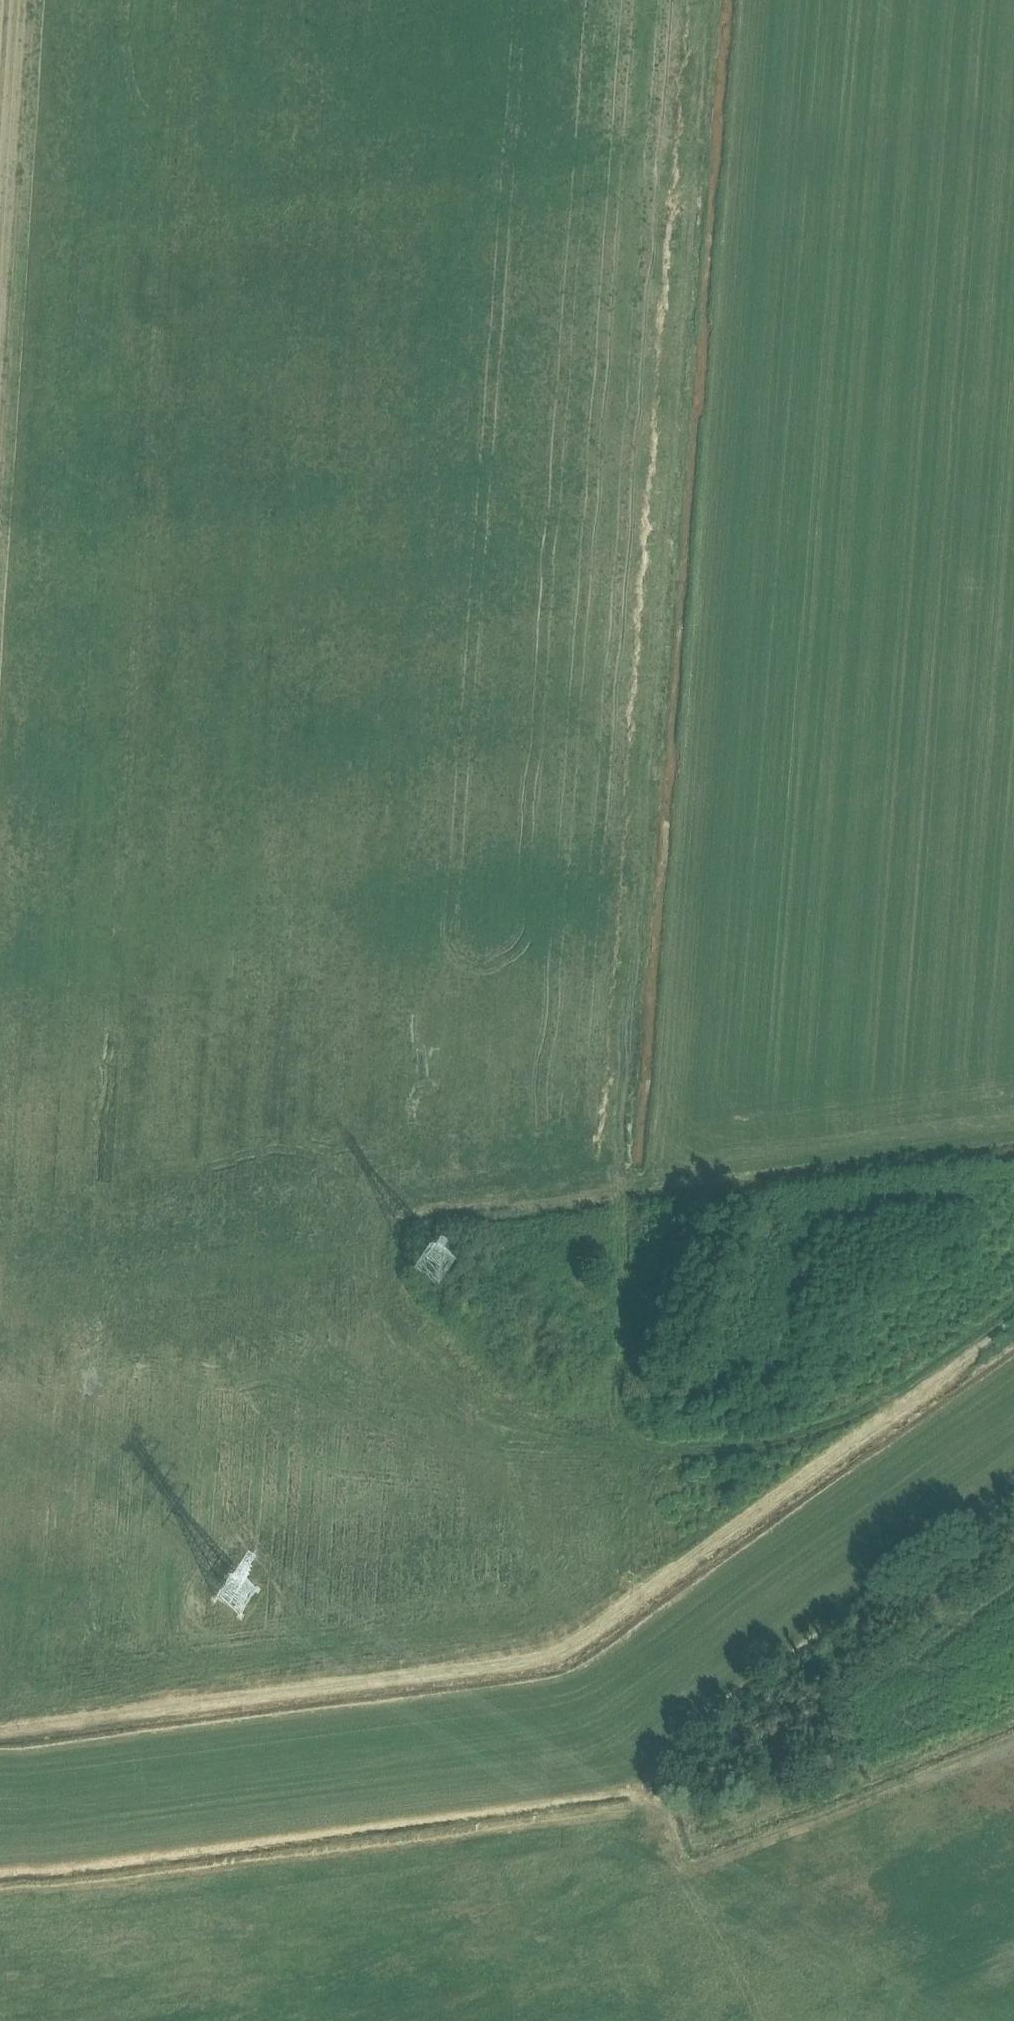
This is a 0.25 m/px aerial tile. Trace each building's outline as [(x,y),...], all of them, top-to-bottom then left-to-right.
[(434,1282),(459,1252),(436,1232),(411,1262),(434,1282)]
